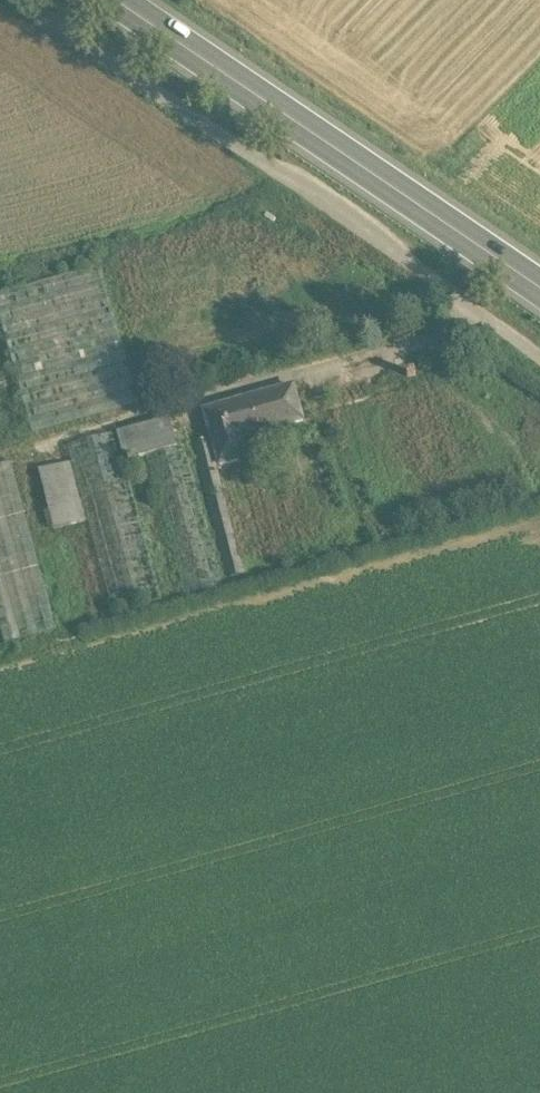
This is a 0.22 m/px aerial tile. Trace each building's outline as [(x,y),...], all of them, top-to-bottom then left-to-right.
[(276,220),(267,214),(264,218),(273,224),(276,220)] [(0,296),(0,318),(33,436),(139,406),(100,268),(0,296)] [(293,388),(204,412),(220,466),(247,459),(241,439),(302,422),(293,388)] [(170,421),(68,449),(88,522),(113,615),(162,602),(124,463),(128,462),(129,466),(137,464),(136,460),(145,457),(184,599),(224,588),(185,446),(177,448),(170,421)] [(244,574),(210,439),(193,443),(228,578),(244,574)] [(72,464),(39,473),(54,532),(88,522),(72,464)] [(143,464),(128,469),(140,513),(155,509),(143,464)] [(10,465),(0,467),(0,634),(3,645),(56,632),(10,465)]
